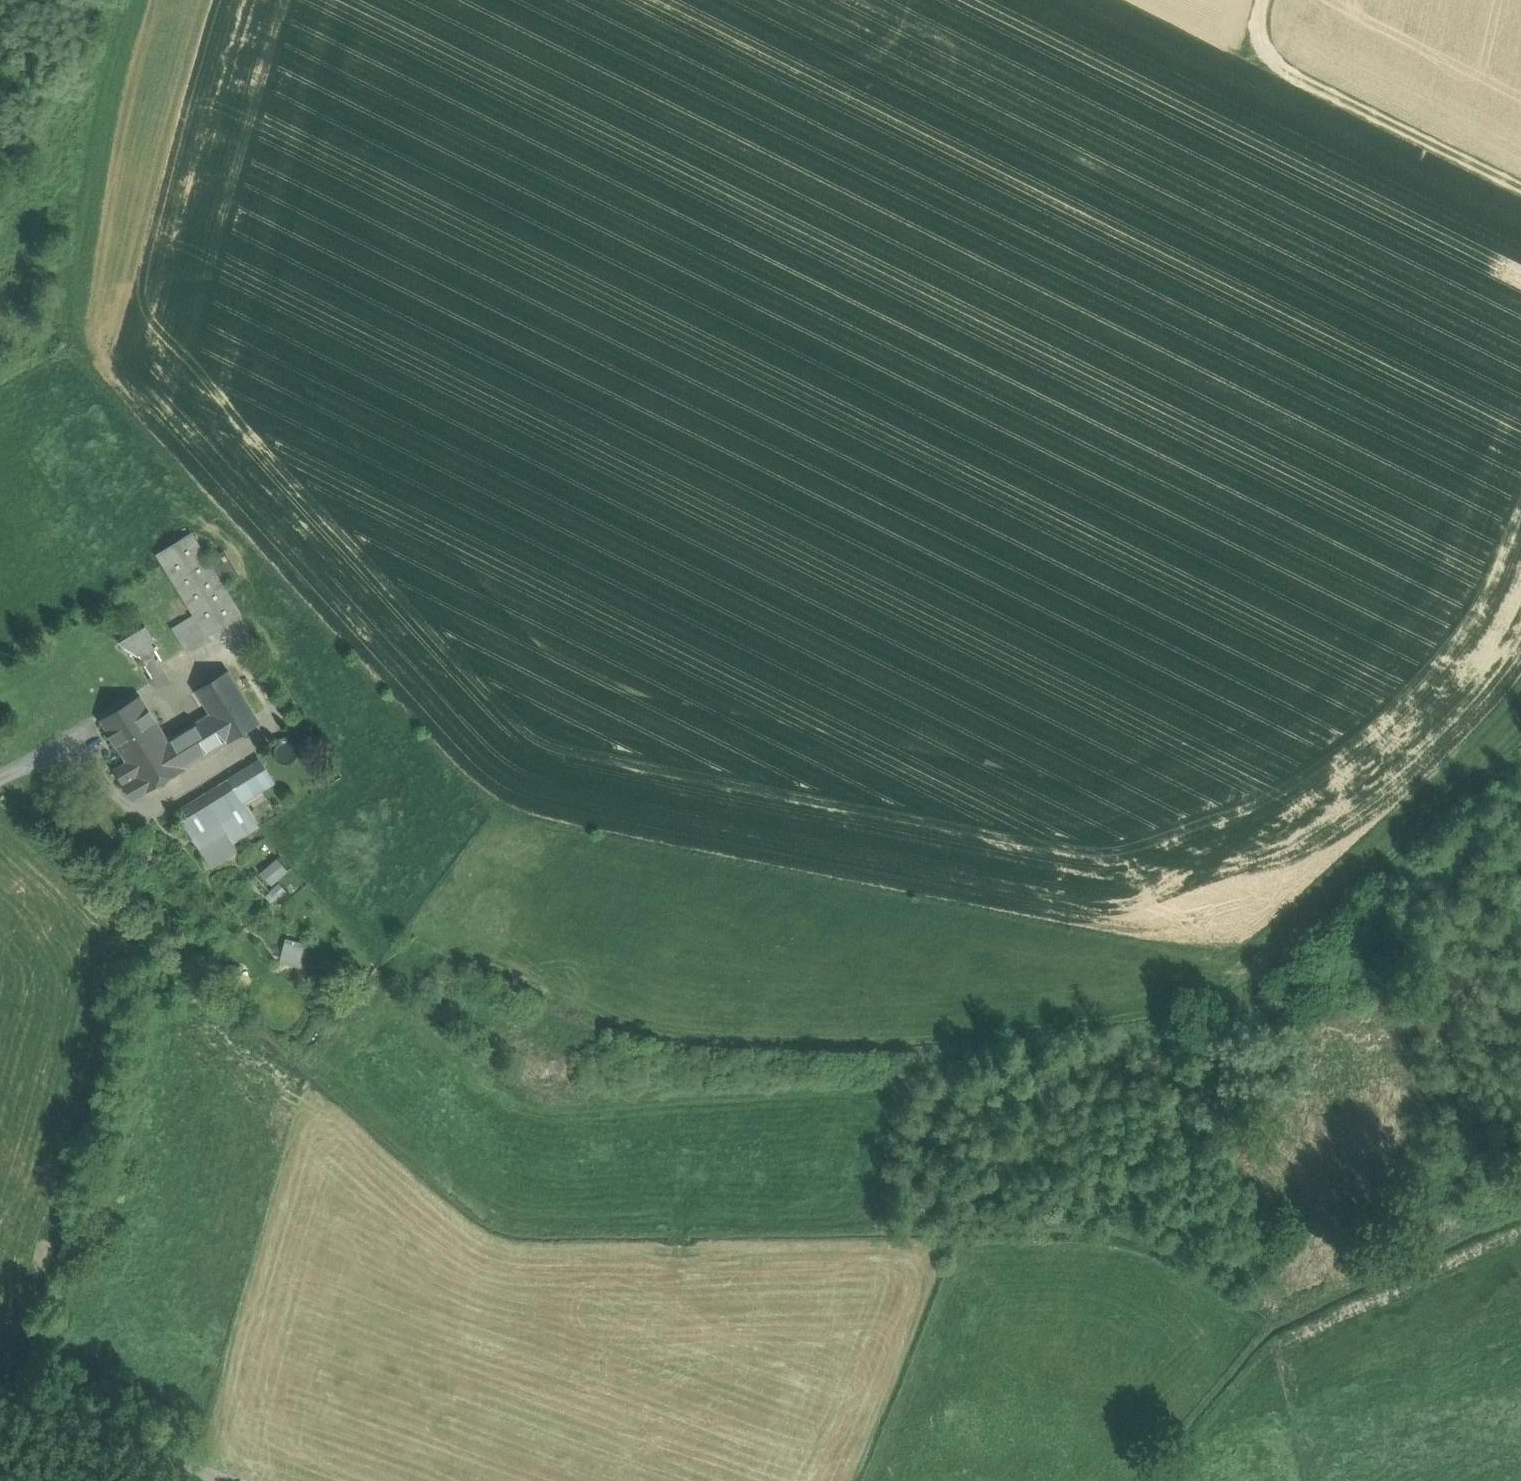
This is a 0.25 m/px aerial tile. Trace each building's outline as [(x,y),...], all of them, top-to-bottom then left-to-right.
[(244,618),(197,534),(162,554),(197,616),(209,637),(244,618)] [(197,616),(175,629),(186,650),(209,637),(197,616)] [(150,629),(123,643),(139,655),(150,650),(158,645),(150,629)] [(150,650),(139,655),(151,676),(161,671),(150,650)] [(229,672),(196,691),(209,714),(226,743),(259,724),(229,672)] [(166,739),(140,695),(101,718),(125,761),(143,791),(182,768),(166,739)] [(209,714),(166,739),(182,768),(226,743),(209,714)] [(261,760),(250,766),(263,788),(273,781),(261,760)] [(143,791),(125,761),(114,767),(132,797),(143,791)] [(243,800),(263,788),(250,766),(229,779),(242,801),(243,800)] [(259,826),(243,800),(242,801),(229,779),(204,794),(233,842),(259,826)] [(178,811),(206,859),(233,842),(204,794),(178,811)] [(237,848),(233,842),(206,859),(210,865),(237,848)] [(275,883),(290,869),(278,855),(263,870),(275,883)] [(282,961),(302,964),(305,941),(285,938),(282,961)]
